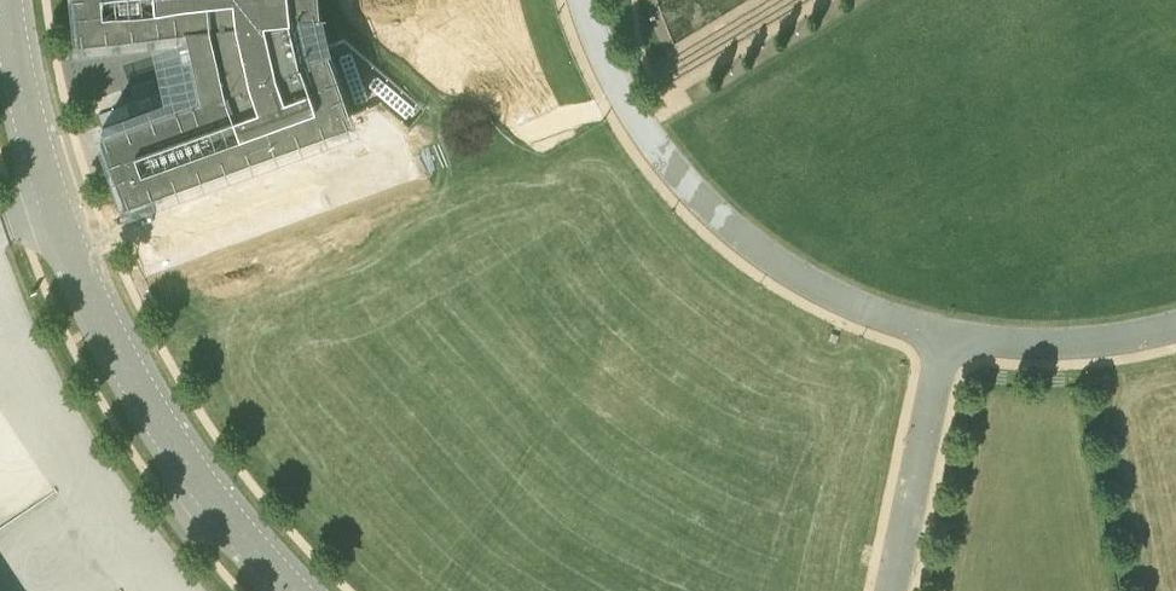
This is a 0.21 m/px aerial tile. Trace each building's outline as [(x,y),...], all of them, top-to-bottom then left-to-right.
[(182,57),(184,65),(198,62),(204,87),(103,124),(128,193),(353,112),(328,43),(302,52),(297,30),(292,9),(319,6),(319,0),(79,0),(82,30),(188,20),(194,45),(181,48),(182,57)]
